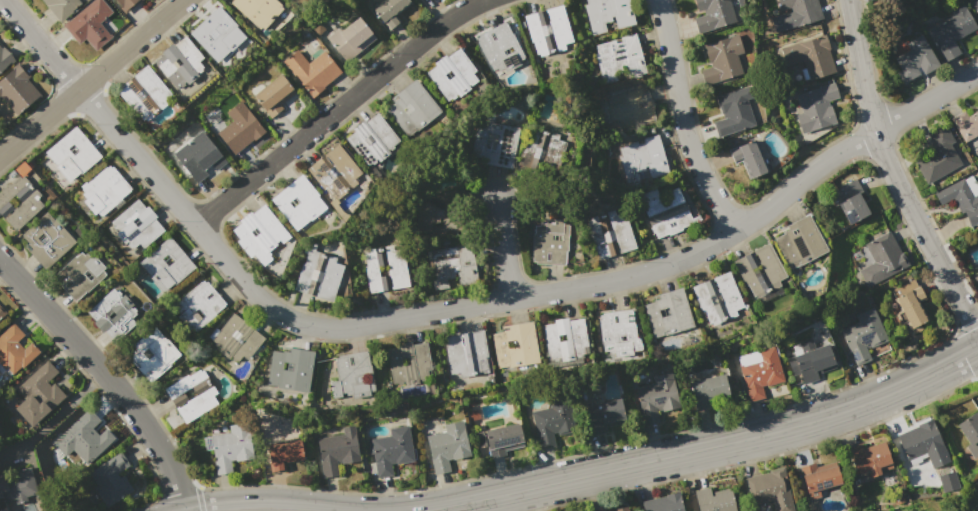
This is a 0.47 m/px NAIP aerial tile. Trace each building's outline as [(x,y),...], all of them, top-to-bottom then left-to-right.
[(58,24),(39,0),(77,0),(81,5),(58,24)] [(63,26),(94,0),(101,0),(112,13),(102,21),(100,22),(112,37),(96,50),(86,39),(80,45),(63,26)] [(124,16),(110,0),(142,0),(124,16)] [(230,3),(233,0),(279,0),(285,6),(264,29),(261,26),(258,29),(230,3)] [(373,9),(386,0),(408,0),(410,3),(395,14),(401,21),(388,30),(373,9)] [(586,4),(585,0),(629,0),(635,24),(616,29),(613,17),(611,17),(612,21),(604,23),(606,32),(592,35),(584,4),(586,4)] [(697,12),(693,0),(730,0),(737,23),(698,35),(693,18),(703,15),(702,10),(697,12)] [(735,0),(729,0),(733,21),(739,20),(735,0)] [(780,11),(776,0),(817,0),(822,18),(774,32),(770,18),(791,11),(790,8),(780,11)] [(970,4),(977,0),(977,17),(970,4)] [(523,15),(561,4),(572,42),(564,45),(565,49),(535,57),(523,15)] [(925,30),(951,15),(950,13),(963,5),(976,28),(953,41),(960,53),(944,62),(925,30)] [(189,33),(218,6),(245,37),(217,62),(189,33)] [(327,38),(337,30),(339,33),(360,16),(373,33),(372,33),(375,38),(345,62),(327,38)] [(128,21),(131,25),(111,42),(108,40),(112,37),(111,35),(128,21)] [(505,22),(511,33),(526,61),(506,71),(503,66),(493,71),(489,64),(488,65),(474,37),(505,22)] [(592,45),(614,40),(615,43),(621,41),(620,37),(635,33),(646,75),(628,80),(624,65),(622,66),(623,70),(614,72),(615,78),(601,82),(592,45)] [(702,45),(737,34),(743,52),(737,54),(743,74),(705,86),(700,70),(710,66),(709,62),(708,63),(702,45)] [(780,47),(826,34),(830,49),(829,49),(835,73),(808,80),(803,61),(785,66),(780,47)] [(920,34),(939,65),(923,75),(919,66),(916,68),(920,75),(903,84),(896,72),(901,69),(894,58),(909,49),(905,43),(920,34)] [(185,36),(203,57),(198,62),(202,68),(197,72),(198,74),(186,83),(184,82),(183,83),(184,84),(181,87),(179,85),(175,89),(151,61),(171,43),(173,45),(185,36)] [(16,60),(0,74),(0,47),(1,48),(3,46),(16,60)] [(426,73),(435,65),(434,63),(445,55),(446,57),(460,47),(478,70),(474,73),(479,80),(470,87),(471,88),(459,97),(458,96),(449,103),(426,73)] [(282,61),(297,49),(308,63),(324,51),(342,73),(312,97),(282,61)] [(17,115),(0,95),(0,81),(20,64),(30,77),(27,79),(41,95),(17,115)] [(146,65),(173,95),(165,102),(166,104),(143,124),(115,91),(146,65)] [(254,96),(280,75),(289,87),(291,86),(295,92),(280,104),(283,108),(271,117),(254,96)] [(385,110),(394,103),(391,99),(416,79),(441,110),(407,137),(385,110)] [(796,94),(834,83),(838,97),(828,101),(829,105),(831,105),(836,123),(801,133),(796,115),(802,113),(796,94)] [(715,97),(749,86),(753,97),(746,99),(755,125),(718,137),(713,121),(723,118),(722,113),(721,113),(715,97)] [(645,91),(603,99),(609,128),(651,120),(645,91)] [(241,100),(265,129),(234,153),(218,132),(233,120),(226,111),(241,100)] [(975,107),(977,105),(977,134),(964,142),(950,118),(964,110),(967,115),(977,110),(975,107)] [(202,119),(214,109),(218,113),(210,121),(215,127),(211,130),(202,119)] [(345,138),(354,131),(352,129),(364,119),(366,122),(378,112),(400,140),(393,145),(394,147),(390,150),(388,149),(390,153),(379,162),(376,159),(367,166),(345,138)] [(477,127),(480,127),(480,123),(482,123),(482,122),(488,123),(488,122),(493,122),(497,124),(515,127),(518,135),(511,168),(471,162),(477,127)] [(912,159),(934,147),(926,133),(944,122),(955,141),(951,144),(962,163),(927,184),(912,159)] [(75,126),(102,157),(70,184),(43,152),(75,126)] [(541,129),(559,135),(557,140),(565,142),(557,168),(521,156),(531,127),(540,130),(541,129)] [(201,131),(227,161),(216,170),(211,164),(204,170),(208,174),(197,183),(173,154),(201,131)] [(669,175),(637,184),(629,156),(648,151),(644,137),(658,133),(669,175)] [(730,151),(739,148),(738,146),(753,140),(766,173),(749,180),(741,161),(735,163),(730,151)] [(306,168),(338,143),(361,173),(354,179),(357,182),(334,201),(324,189),(323,190),(306,168)] [(14,233),(0,216),(0,192),(20,176),(14,169),(25,160),(32,169),(24,175),(48,204),(14,233)] [(80,186),(85,181),(86,183),(106,167),(106,168),(109,165),(110,167),(112,166),(132,190),(99,217),(96,213),(93,215),(82,201),(84,199),(81,195),(84,192),(81,189),(82,189),(80,186)] [(270,199),(302,174),(319,195),(317,197),(326,208),(310,220),(309,220),(295,231),(270,199)] [(973,197),(977,194),(977,222),(968,226),(963,212),(960,214),(952,198),(939,205),(933,194),(962,177),(973,197)] [(856,219),(851,208),(844,211),(839,202),(837,203),(831,191),(855,178),(862,191),(859,193),(869,213),(856,219)] [(638,196),(656,187),(659,195),(677,187),(694,223),(681,228),(682,229),(667,236),(666,235),(657,239),(638,196)] [(416,232),(430,230),(430,222),(441,221),(442,232),(458,231),(457,214),(450,215),(448,190),(413,193),(416,232)] [(109,222),(138,198),(145,207),(147,206),(156,217),(155,219),(164,230),(136,254),(126,242),(123,244),(115,234),(118,232),(109,222)] [(264,205),(291,237),(282,244),(280,242),(268,252),(270,254),(269,255),(272,259),(262,267),(259,264),(256,266),(252,262),(256,259),(253,256),(250,259),(236,242),(239,239),(232,231),(241,223),(239,221),(250,212),(252,214),(264,205)] [(586,221),(590,220),(589,217),(614,209),(615,214),(626,211),(637,249),(597,260),(586,221)] [(47,211),(77,243),(47,271),(24,246),(27,243),(20,235),(47,211)] [(807,214),(827,250),(789,270),(773,239),(783,233),(780,228),(807,214)] [(534,225),(539,225),(539,223),(544,223),(545,219),(564,220),(563,224),(569,225),(567,251),(566,250),(565,265),(535,263),(535,261),(532,261),(532,259),(531,259),(533,233),(534,233),(534,225)] [(865,243),(890,231),(900,253),(902,252),(909,266),(866,287),(857,270),(874,262),(865,243)] [(169,237),(195,268),(164,294),(149,277),(150,276),(139,262),(169,237)] [(768,242),(787,277),(779,281),(781,285),(754,299),(747,285),(745,286),(732,261),(768,242)] [(427,251),(471,243),(478,283),(434,291),(427,251)] [(364,253),(366,252),(366,250),(392,245),(393,252),(403,250),(409,286),(368,294),(364,267),(366,266),(364,253)] [(293,289),(301,263),(304,264),(307,255),(304,254),(306,248),(336,258),(334,263),(344,266),(332,302),(293,289)] [(53,277),(81,251),(84,255),(87,253),(90,257),(93,254),(108,271),(76,302),(53,277)] [(691,286),(729,271),(744,307),(735,311),(737,316),(708,328),(691,286)] [(891,289),(914,279),(917,286),(919,285),(925,299),(919,302),(927,321),(919,324),(921,328),(910,333),(891,289)] [(207,282),(226,305),(216,315),(192,335),(176,317),(180,314),(176,309),(179,307),(176,304),(181,299),(180,298),(200,282),(201,283),(203,281),(205,283),(207,282)] [(86,312),(112,288),(116,292),(118,290),(122,295),(124,294),(144,316),(116,343),(104,330),(102,332),(92,322),(94,321),(86,312)] [(652,337),(643,305),(653,302),(652,296),(683,288),(693,326),(652,337)] [(9,313),(0,321),(0,303),(9,313)] [(839,329),(857,321),(854,315),(872,307),(887,341),(871,348),(870,347),(866,349),(871,360),(855,367),(839,329)] [(599,319),(600,319),(599,316),(602,315),(602,313),(631,309),(635,338),(637,339),(640,340),(641,342),(642,350),(614,353),(614,350),(605,351),(602,348),(601,344),(599,319)] [(233,312),(264,337),(253,352),(248,348),(236,364),(209,343),(233,312)] [(542,325),(554,324),(554,320),(568,318),(568,321),(584,319),(588,347),(583,348),(584,355),(574,356),(575,360),(561,362),(560,358),(547,360),(542,325)] [(491,334),(502,332),(501,326),(533,321),(540,363),(498,370),(491,334)] [(6,372),(0,365),(0,337),(15,324),(25,335),(18,341),(25,349),(32,343),(41,353),(24,368),(23,367),(14,375),(8,369),(6,372)] [(154,326),(180,354),(150,382),(124,354),(154,326)] [(443,337),(483,330),(490,373),(460,378),(459,373),(449,375),(443,337)] [(786,359),(802,353),(798,342),(811,338),(815,348),(827,344),(835,367),(816,374),(818,379),(796,387),(786,359)] [(385,347),(411,342),(411,344),(427,342),(436,393),(427,394),(425,384),(392,389),(385,347)] [(739,367),(761,361),(758,350),(774,346),(784,382),(766,386),(766,385),(761,387),(764,398),(748,402),(739,367)] [(272,350),(282,352),(283,347),(316,351),(310,393),(266,387),(272,350)] [(367,350),(376,394),(333,402),(329,382),(338,380),(334,361),(335,361),(334,358),(337,357),(337,356),(367,350)] [(15,390),(48,361),(58,372),(47,382),(52,387),(55,383),(68,397),(33,427),(16,408),(25,401),(15,390)] [(164,389),(187,375),(188,376),(199,369),(201,371),(202,370),(216,393),(212,395),(218,404),(185,424),(164,389)] [(635,388),(654,383),(653,377),(673,372),(681,407),(662,411),(662,410),(657,411),(660,421),(643,425),(635,388)] [(688,382),(724,373),(731,402),(695,411),(688,382)] [(531,411),(551,407),(549,401),(568,396),(576,431),(558,435),(552,436),(554,445),(540,449),(531,411)] [(585,406),(622,398),(627,422),(605,427),(606,432),(592,435),(585,406)] [(59,437),(88,408),(100,421),(93,428),(100,436),(107,428),(116,437),(87,466),(59,437)] [(956,424),(977,410),(977,457),(975,459),(966,446),(968,445),(956,424)] [(892,437),(917,426),(916,425),(931,418),(932,420),(950,461),(932,469),(925,453),(904,462),(892,437)] [(426,436),(445,431),(443,425),(462,420),(471,456),(452,460),(452,459),(447,460),(450,470),(435,474),(426,436)] [(210,435),(230,432),(229,425),(249,422),(254,458),(230,462),(232,472),(216,475),(210,435)] [(519,423),(524,446),(505,451),(506,454),(491,458),(484,432),(519,423)] [(317,438),(343,434),(342,428),(355,425),(361,461),(337,465),(338,476),(324,479),(317,438)] [(370,439),(390,435),(389,428),(408,425),(414,461),(391,465),(392,475),(377,478),(370,439)] [(267,446),(300,441),(303,459),(284,462),(285,469),(272,471),(271,463),(270,464),(267,446)] [(845,450),(861,444),(862,448),(883,441),(892,468),(884,470),(882,466),(878,467),(880,474),(871,477),(869,471),(854,476),(845,450)] [(89,472),(121,451),(131,465),(118,474),(121,478),(125,475),(135,490),(107,508),(94,488),(97,486),(89,472)] [(800,466),(814,462),(815,466),(836,461),(841,484),(818,489),(820,498),(810,501),(808,492),(806,492),(800,466)] [(5,498),(0,500),(0,475),(32,466),(40,494),(7,503),(5,498)] [(782,468),(793,510),(774,510),(772,500),(752,505),(746,478),(770,472),(770,471),(782,468)] [(942,492),(958,487),(953,470),(937,475),(942,492)] [(730,485),(737,510),(698,510),(693,491),(710,486),(711,490),(730,485)] [(680,492),(684,510),(643,510),(641,501),(665,496),(665,495),(680,492)]
